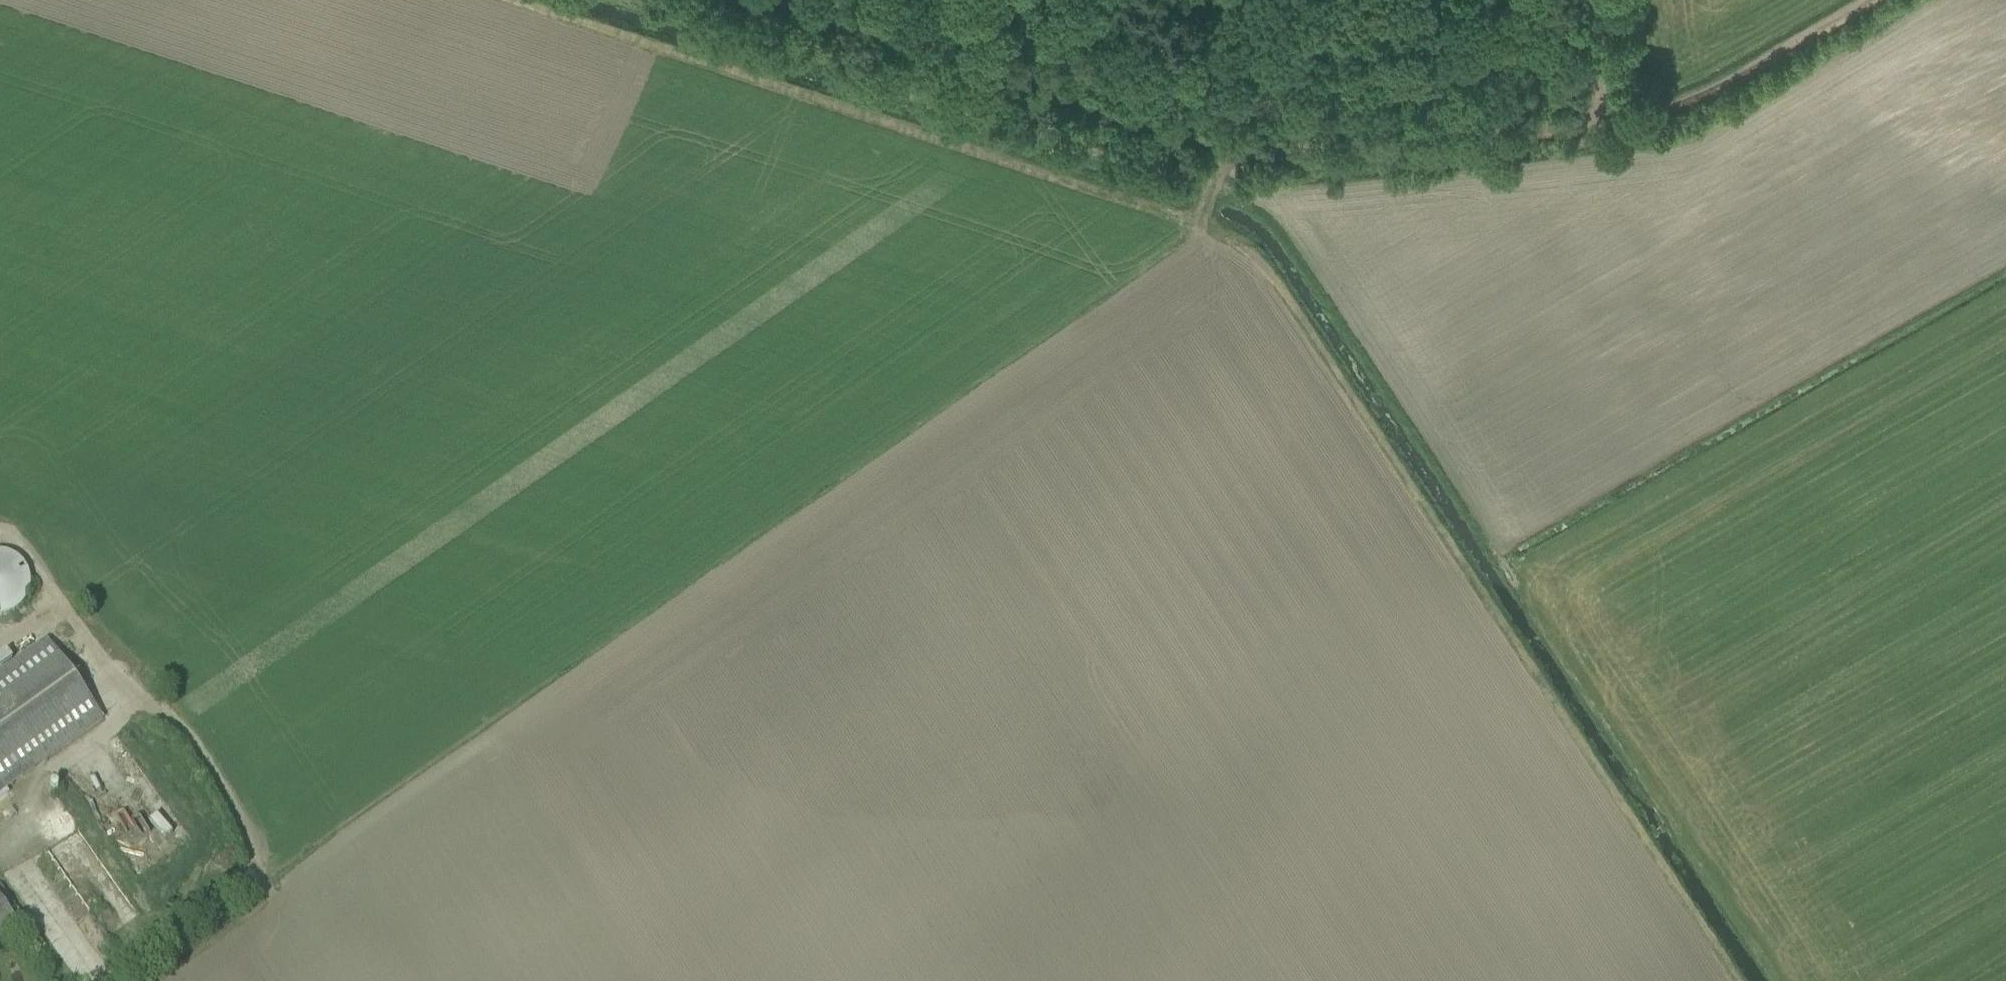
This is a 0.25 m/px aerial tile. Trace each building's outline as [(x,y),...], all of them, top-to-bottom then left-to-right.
[(35,577),(35,571),(33,565),(30,559),(26,554),(21,550),(15,547),(9,546),(2,546),(0,546),(0,607),(2,607),(7,607),(17,605),(24,600),(27,597),(33,589),(35,582),(35,577)] [(104,721),(47,640),(0,673),(0,795),(104,721)] [(0,902),(0,942),(18,931),(0,902)]
